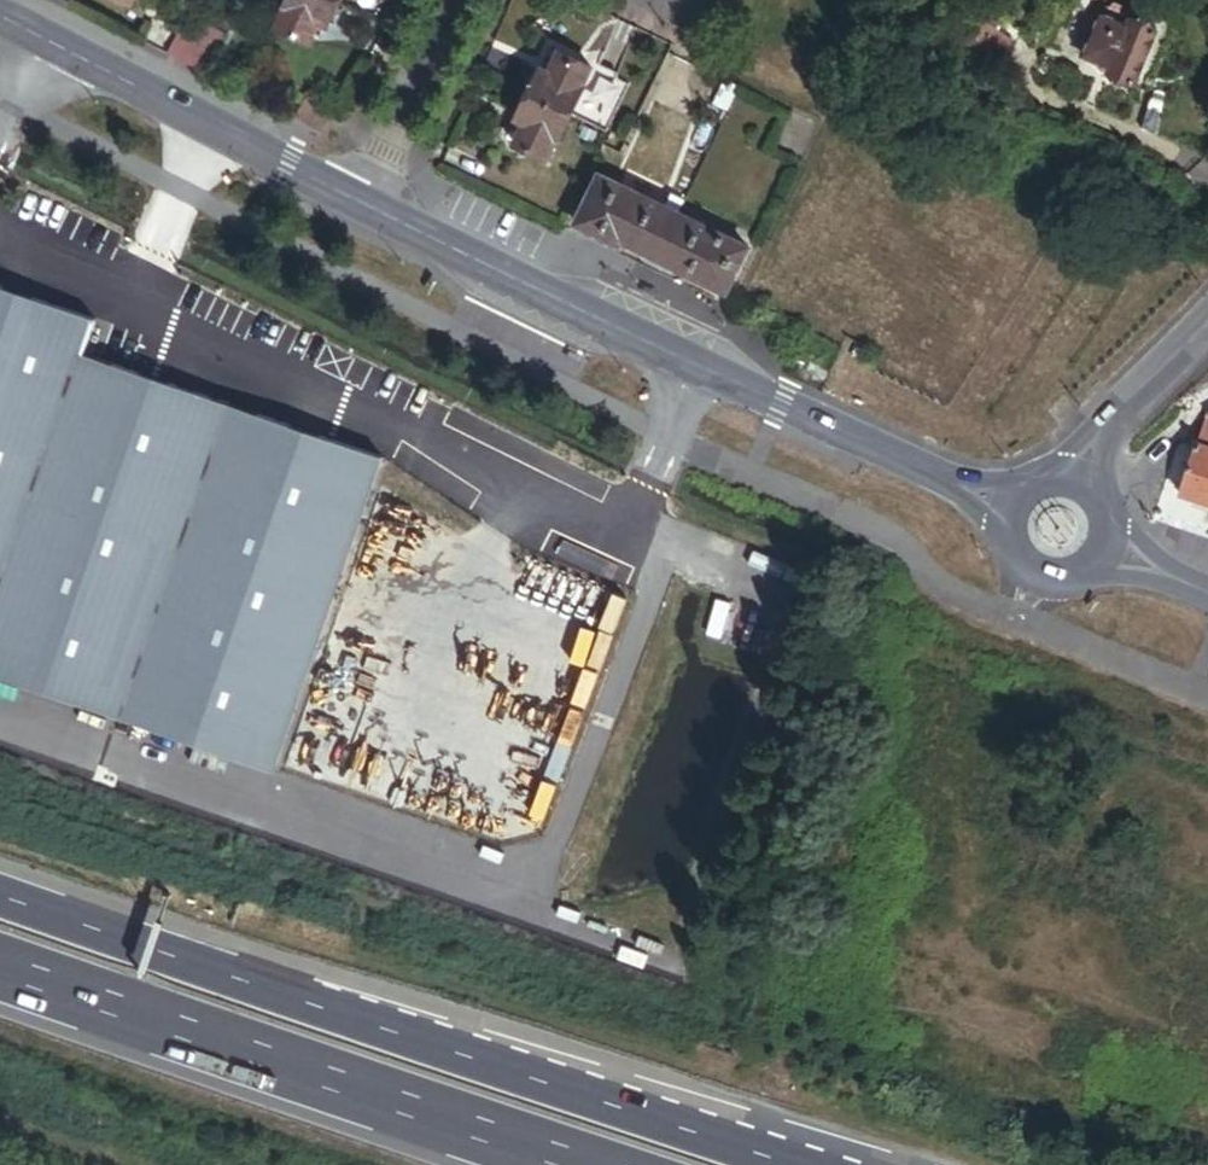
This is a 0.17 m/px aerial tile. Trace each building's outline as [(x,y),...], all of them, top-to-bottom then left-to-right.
[(338,0),(286,0),(285,2),(289,4),(278,26),(308,41),(319,20),(326,24),(338,0)] [(199,58),(217,21),(190,8),(172,45),(199,58)] [(1136,78),(1158,24),(1132,13),(1129,20),(1101,8),(1083,51),(1112,63),(1110,68),(1136,78)] [(974,40),(1009,59),(1019,39),(1010,34),(1014,27),(988,13),(974,40)] [(210,63),(228,26),(217,21),(199,58),(210,63)] [(606,127),(628,82),(558,48),(548,69),(541,66),(529,90),(570,110),(592,121),(605,127),(606,127)] [(734,104),(745,83),(731,75),(720,97),(734,104)] [(558,135),(570,110),(529,90),(518,114),(526,118),(515,140),(546,155),(556,134),(558,135)] [(600,137),(605,127),(592,121),(588,130),(600,137)] [(663,201),(594,171),(573,220),(619,240),(620,239),(728,286),(749,237),(677,206),(663,201)] [(677,206),(682,194),(669,188),(663,201),(677,206)] [(270,776),(379,464),(78,359),(89,325),(0,294),(0,681),(270,776)] [(1207,414),(1181,495),(1207,503),(1207,414)]
